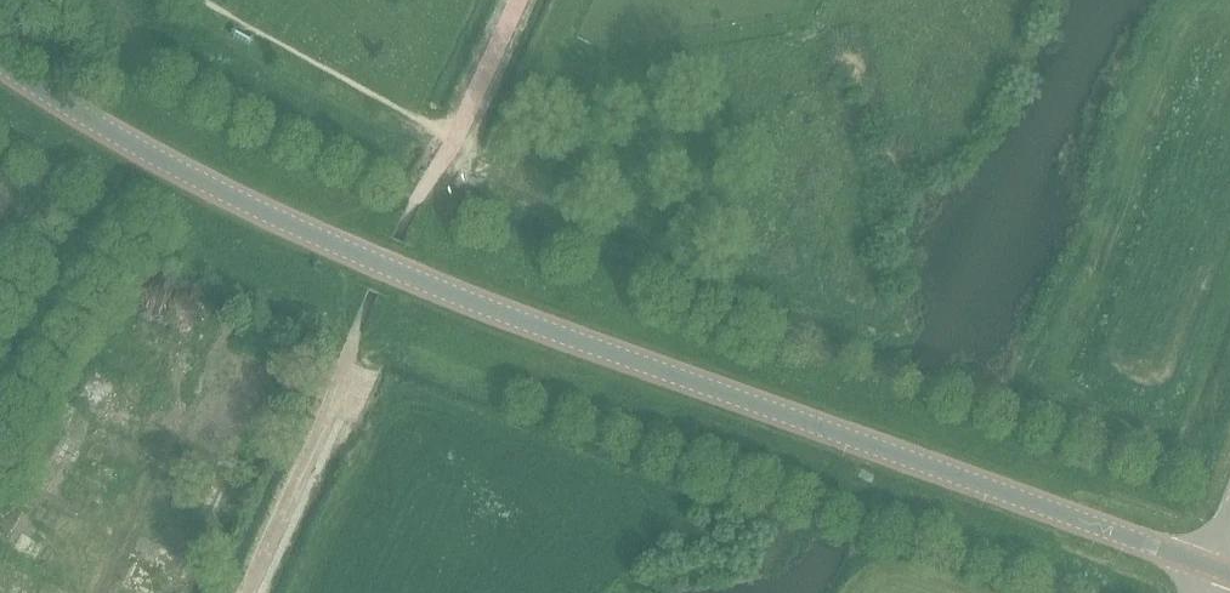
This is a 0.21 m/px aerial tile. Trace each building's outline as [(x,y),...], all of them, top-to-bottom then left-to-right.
[(204,533),(211,519),(194,511),(187,525),(204,533)] [(71,585),(66,592),(84,592),(71,585)]
